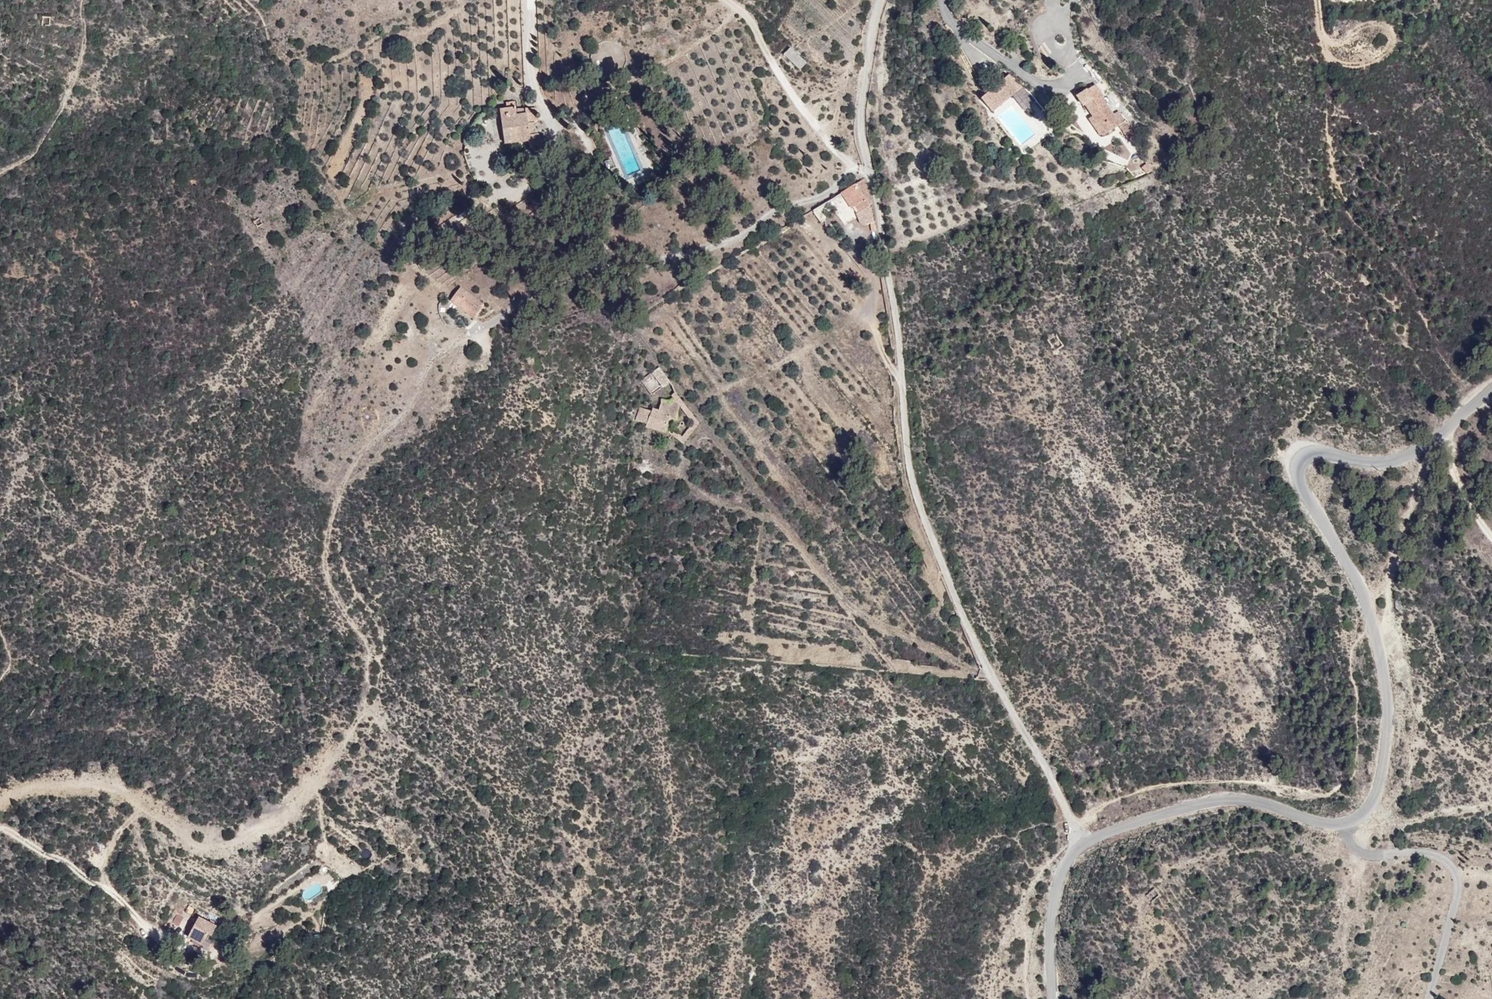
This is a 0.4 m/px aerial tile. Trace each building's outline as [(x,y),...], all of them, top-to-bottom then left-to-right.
[(791,46),(783,54),(799,70),(807,63),(791,46)] [(1090,66),(1025,101),(1078,211),(1159,175),(1090,66)] [(993,113),(1020,87),(1006,74),(980,100),(993,113)] [(545,82),(469,88),(472,144),(549,136),(545,82)] [(866,235),(851,182),(825,199),(826,238),(866,235)] [(521,202),(514,206),(521,217),(528,213),(521,202)] [(811,212),(805,217),(813,228),(820,224),(811,212)] [(482,303),(450,287),(432,310),(466,327),(482,303)] [(696,423),(659,373),(637,390),(669,439),(696,423)] [(190,900),(179,919),(191,926),(197,915),(200,917),(205,909),(190,900)]
